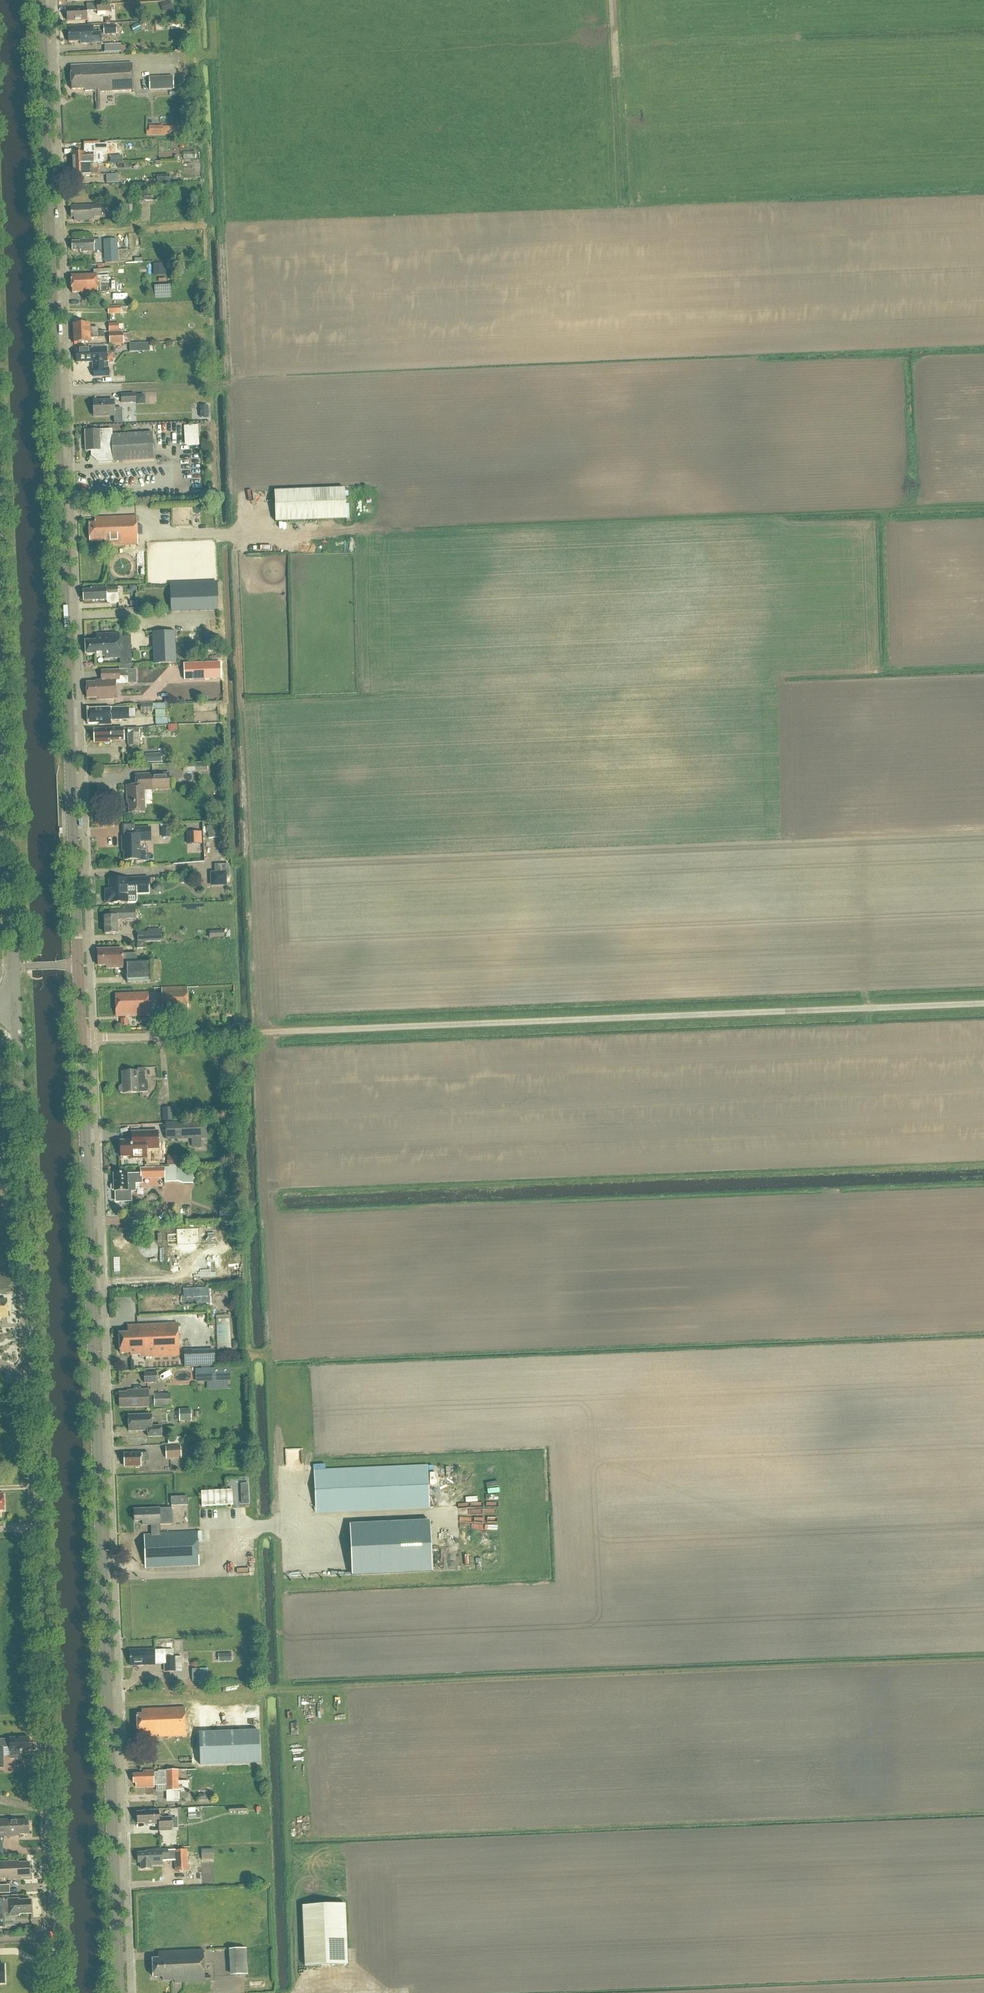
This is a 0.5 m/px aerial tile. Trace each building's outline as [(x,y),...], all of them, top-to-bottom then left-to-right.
[(97,6),(97,14),(110,13),(110,5),(97,6)] [(87,12),(67,13),(68,23),(88,22),(87,12)] [(116,27),(103,27),(104,36),(117,35),(116,27)] [(93,28),(68,29),(69,43),(81,43),(81,45),(102,45),(102,33),(94,33),(93,28)] [(132,65),(71,67),(72,91),(85,90),(85,93),(133,91),(132,65)] [(149,136),(163,136),(163,127),(149,127),(149,136)] [(84,146),(84,155),(103,154),(108,154),(108,145),(84,146)] [(103,164),(103,154),(84,155),(72,155),(72,166),(97,166),(97,164),(103,164)] [(72,166),(72,177),(98,176),(98,166),(97,166),(72,166)] [(117,177),(106,178),(107,186),(117,186),(117,177)] [(140,203),(156,203),(156,193),(140,193),(140,203)] [(101,207),(71,208),(72,218),(75,218),(75,221),(93,221),(92,218),(102,218),(101,207)] [(104,241),(105,264),(126,263),(126,253),(118,254),(117,240),(104,241)] [(80,242),(80,244),(73,245),(73,252),(82,251),(83,253),(95,253),(95,242),(80,242)] [(165,265),(152,265),(153,277),(165,277),(165,265)] [(110,293),(110,290),(109,278),(109,277),(98,277),(72,277),(73,287),(75,287),(75,294),(82,293),(82,295),(91,295),(91,296),(99,296),(99,293),(110,293)] [(120,307),(108,308),(108,316),(121,316),(120,307)] [(119,325),(109,325),(109,333),(119,333),(119,325)] [(73,335),(94,334),(98,334),(98,329),(91,329),(90,326),(73,327),(73,335)] [(98,334),(94,334),(73,335),(73,344),(91,343),(91,339),(104,338),(104,334),(98,334)] [(109,336),(110,346),(123,345),(123,335),(109,336)] [(150,344),(130,345),(130,353),(150,352),(150,344)] [(107,349),(92,349),(92,351),(76,352),(77,365),(93,364),(94,370),(93,370),(93,371),(93,379),(109,378),(109,370),(104,370),(104,364),(107,364),(107,357),(107,349)] [(122,396),(122,405),(136,404),(136,395),(122,396)] [(114,402),(94,403),(95,418),(114,417),(114,402)] [(199,446),(198,427),(186,427),(187,446),(199,446)] [(87,452),(91,452),(91,457),(98,463),(114,462),(114,463),(154,460),(152,434),(112,436),(112,431),(86,432),(87,452)] [(274,492),(275,523),(349,521),(347,489),(274,492)] [(94,519),(95,525),(89,525),(90,542),(105,542),(105,545),(113,545),(113,546),(137,545),(136,517),(94,519)] [(218,583),(171,584),(172,612),(218,611),(218,583)] [(119,605),(118,592),(120,592),(120,588),(92,589),(90,591),(83,592),(84,602),(106,601),(108,605),(119,605)] [(175,633),(153,634),(154,665),(176,664),(175,633)] [(131,638),(126,638),(122,638),(122,635),(120,636),(120,635),(97,636),(97,642),(86,643),(86,656),(95,656),(95,658),(105,658),(105,660),(120,660),(121,666),(132,666),(131,638)] [(102,682),(96,682),(96,683),(87,684),(87,699),(99,699),(99,701),(117,700),(116,685),(128,685),(128,671),(101,672),(102,676),(102,682)] [(167,724),(167,718),(164,718),(163,704),(152,705),(153,725),(167,724)] [(112,726),(111,721),(129,721),(128,709),(87,710),(88,725),(100,725),(101,726),(112,726)] [(123,730),(95,731),(95,733),(93,733),(93,737),(95,737),(95,744),(104,744),(105,745),(108,745),(109,744),(111,744),(111,743),(123,742),(123,730)] [(128,735),(128,748),(139,747),(139,735),(128,735)] [(159,754),(142,754),(142,763),(159,763),(159,754)] [(145,814),(144,792),(171,791),(170,776),(135,777),(136,787),(126,788),(127,799),(129,799),(129,815),(145,814)] [(135,838),(121,839),(122,848),(123,848),(123,862),(136,862),(136,863),(148,862),(148,856),(144,851),(139,851),(139,844),(150,844),(149,829),(134,830),(135,838)] [(170,829),(161,829),(161,840),(170,840),(170,829)] [(187,834),(187,846),(201,846),(201,833),(187,834)] [(226,887),(226,873),(210,874),(210,887),(226,887)] [(149,878),(108,880),(109,904),(137,903),(136,888),(149,888),(149,878)] [(110,912),(110,917),(104,918),(105,935),(118,935),(117,920),(135,920),(135,911),(110,912)] [(161,930),(147,930),(147,933),(137,933),(138,943),(161,942),(161,930)] [(123,951),(98,952),(98,967),(107,966),(107,970),(127,969),(127,984),(151,983),(150,962),(137,963),(137,955),(123,955),(123,951)] [(162,988),(162,1014),(183,1013),(183,1016),(188,1016),(188,988),(162,988)] [(147,993),(116,995),(117,1017),(148,1016),(147,993)] [(123,1095),(146,1094),(148,1094),(148,1082),(145,1082),(145,1069),(137,1069),(138,1072),(122,1072),(123,1086),(120,1087),(119,1089),(119,1092),(120,1094),(123,1095)] [(172,1108),(162,1108),(163,1122),(172,1121),(172,1108)] [(201,1122),(165,1123),(166,1141),(192,1140),(192,1149),(202,1149),(201,1122)] [(121,1143),(122,1159),(131,1158),(131,1160),(147,1160),(147,1151),(159,1151),(159,1133),(132,1133),(133,1142),(121,1143)] [(164,1157),(165,1166),(176,1165),(176,1156),(164,1157)] [(177,1183),(177,1170),(141,1170),(141,1176),(127,1177),(127,1176),(115,1176),(115,1186),(113,1186),(112,1187),(112,1189),(113,1191),(115,1191),(115,1192),(116,1192),(116,1198),(118,1198),(120,1200),(120,1202),(131,1201),(131,1198),(132,1197),(132,1195),(131,1194),(131,1191),(135,1191),(135,1183),(142,1182),(142,1179),(165,1179),(165,1183),(177,1183)] [(134,1249),(132,1249),(132,1258),(134,1258),(135,1260),(155,1259),(155,1263),(168,1262),(167,1246),(171,1246),(171,1243),(180,1243),(180,1244),(203,1243),(202,1227),(179,1228),(180,1233),(171,1233),(171,1234),(146,1235),(146,1239),(134,1240),(134,1249)] [(215,1349),(229,1348),(228,1315),(214,1316),(215,1349)] [(120,1335),(121,1348),(118,1348),(118,1352),(121,1352),(121,1353),(130,1353),(130,1356),(139,1355),(139,1358),(179,1356),(178,1324),(128,1326),(128,1334),(120,1335)] [(184,1368),(215,1367),(214,1350),(184,1351),(184,1368)] [(205,1382),(205,1389),(227,1389),(227,1368),(193,1369),(193,1382),(205,1382)] [(156,1373),(144,1374),(144,1384),(157,1384),(156,1373)] [(130,1394),(119,1394),(120,1409),(148,1408),(148,1391),(130,1392),(130,1394)] [(170,1394),(154,1394),(154,1408),(170,1408),(170,1394)] [(191,1409),(179,1410),(179,1422),(191,1422),(191,1409)] [(151,1416),(128,1416),(129,1432),(148,1431),(148,1438),(162,1437),(161,1427),(152,1427),(151,1416)] [(181,1447),(165,1447),(166,1460),(181,1459),(181,1447)] [(149,1454),(124,1454),(125,1467),(141,1467),(141,1462),(149,1462),(149,1454)] [(312,1471),(314,1513),(429,1508),(427,1466),(312,1471)] [(198,1491),(199,1507),(233,1505),(232,1490),(198,1491)] [(168,1497),(168,1506),(185,1505),(184,1496),(168,1497)] [(198,1566),(197,1533),(159,1534),(158,1510),(133,1511),(134,1522),(142,1522),(142,1525),(151,1525),(151,1535),(143,1536),(144,1568),(198,1566)] [(429,1521),(350,1525),(352,1576),(432,1572),(429,1521)] [(155,1651),(130,1651),(130,1663),(133,1663),(133,1667),(155,1666),(155,1661),(164,1661),(164,1673),(182,1672),(182,1657),(164,1657),(164,1651),(155,1651)] [(230,1661),(229,1654),(216,1654),(217,1662),(230,1661)] [(208,1669),(191,1670),(192,1683),(208,1682),(208,1669)] [(185,1708),(143,1710),(143,1715),(137,1715),(138,1733),(151,1732),(151,1735),(159,1735),(159,1737),(186,1737),(185,1708)] [(196,1758),(256,1756),(254,1724),(195,1726),(196,1758)] [(4,1769),(4,1748),(11,1748),(11,1759),(21,1759),(21,1753),(23,1753),(23,1751),(30,1751),(30,1739),(0,1740),(0,1769),(4,1769)] [(145,1774),(134,1774),(134,1783),(137,1783),(137,1788),(153,1788),(153,1786),(166,1786),(166,1791),(187,1791),(186,1781),(178,1782),(178,1771),(158,1771),(158,1772),(153,1773),(153,1771),(145,1772),(145,1774)] [(154,1826),(154,1824),(159,1824),(159,1832),(172,1832),(172,1818),(161,1818),(161,1816),(159,1816),(159,1811),(143,1811),(143,1813),(137,1814),(138,1824),(143,1824),(144,1826),(154,1826)] [(200,1811),(188,1812),(188,1820),(201,1819),(200,1811)] [(16,1821),(16,1820),(0,1820),(0,1837),(10,1837),(11,1838),(15,1838),(16,1836),(17,1836),(17,1835),(28,1835),(28,1820),(16,1821)] [(174,1851),(175,1872),(188,1871),(187,1850),(174,1851)] [(214,1850),(201,1850),(202,1860),(215,1860),(214,1850)] [(168,1851),(147,1852),(147,1854),(138,1854),(138,1863),(141,1863),(142,1870),(151,1870),(151,1866),(162,1865),(162,1859),(169,1859),(168,1851)] [(7,1879),(8,1881),(18,1880),(18,1879),(30,1878),(29,1864),(18,1864),(18,1863),(0,1863),(0,1880),(7,1879)] [(7,1902),(3,1902),(3,1901),(0,1901),(0,1929),(4,1929),(4,1917),(8,1916),(8,1918),(20,1917),(20,1916),(31,1915),(30,1901),(19,1902),(19,1900),(7,1901),(7,1902)] [(302,1906),(304,1967),(348,1965),(345,1905),(302,1906)] [(248,1975),(246,1949),(229,1950),(230,1976),(248,1975)] [(203,1951),(158,1953),(158,1958),(152,1959),(153,1974),(162,1974),(162,1980),(175,1979),(175,1983),(211,1982),(211,1977),(204,1977),(203,1951)]
